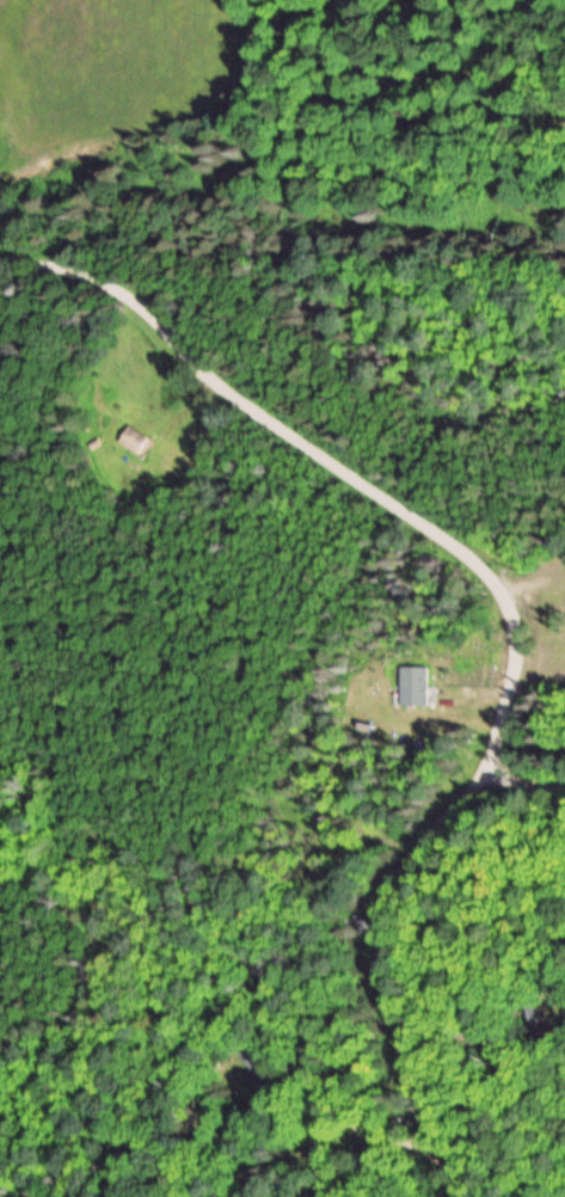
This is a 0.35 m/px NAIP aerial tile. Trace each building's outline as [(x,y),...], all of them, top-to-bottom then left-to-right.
[(150,439),(130,425),(118,441),(138,455),(150,439)] [(401,706),(428,706),(428,666),(401,666),(401,706)]
